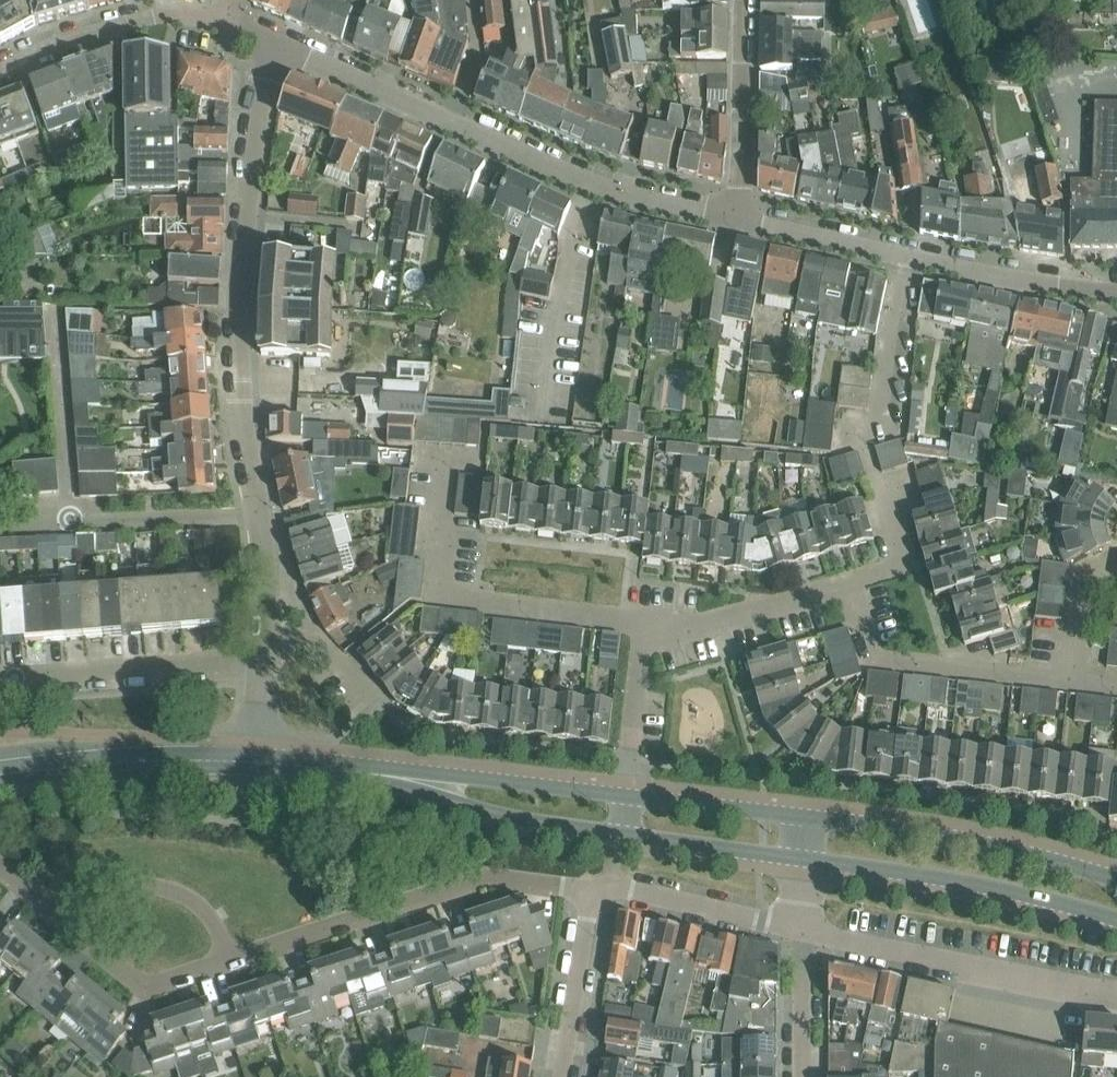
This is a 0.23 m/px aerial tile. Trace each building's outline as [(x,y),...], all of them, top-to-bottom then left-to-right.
[(36,25),(29,0),(0,0),(0,45),(36,25)] [(36,25),(89,9),(86,0),(29,0),(36,25)] [(295,0),(252,0),(251,1),(254,5),(288,19),(295,0)] [(304,26),(313,0),(295,0),(288,19),(304,26)] [(304,26),(326,35),(337,5),(327,1),(328,0),(313,0),(304,26)] [(366,18),(369,11),(370,3),(362,0),(344,0),(344,1),(342,0),(338,0),(337,5),(326,35),(355,48),(366,18)] [(402,25),(406,0),(370,0),(370,3),(369,11),(366,18),(355,48),(388,62),(389,61),(402,25)] [(438,8),(436,0),(406,0),(402,25),(389,61),(400,66),(399,67),(427,79),(438,44),(440,45),(443,35),(442,35),(444,27),(440,25),(438,8)] [(461,68),(469,45),(467,44),(465,28),(469,27),(466,0),(436,0),(438,8),(440,25),(444,27),(442,35),(443,35),(440,45),(438,44),(427,79),(454,90),(455,89),(454,89),(461,68)] [(483,31),(506,28),(502,0),(478,0),(483,31)] [(532,83),(533,81),(537,72),(527,0),(510,0),(518,54),(516,58),(519,60),(512,75),(499,110),(519,119),(532,83)] [(620,10),(631,10),(628,0),(618,0),(620,10)] [(729,0),(663,0),(663,10),(670,10),(692,9),(729,9),(729,0)] [(817,2),(817,0),(762,0),(761,18),(825,19),(825,3),(817,2)] [(1116,15),(1116,1),(1105,1),(1105,15),(1116,15)] [(626,38),(638,37),(636,10),(631,10),(620,10),(622,16),(626,38)] [(729,37),(729,15),(682,14),(682,20),(682,37),(697,38),(729,37)] [(885,32),(881,14),(860,19),(864,37),(885,32)] [(626,38),(622,16),(601,21),(612,78),(633,74),(631,64),(626,38)] [(822,33),(794,32),(794,23),(761,23),(761,47),(822,47),(822,33)] [(644,37),(638,37),(626,38),(631,64),(643,64),(647,64),(644,37)] [(728,59),(729,37),(697,38),(697,45),(670,44),(669,58),(728,59)] [(822,61),(822,47),(761,47),(761,69),(793,70),(793,59),(801,59),(801,61),(822,61)] [(113,51),(113,49),(87,58),(93,74),(87,76),(88,80),(85,82),(92,100),(103,132),(108,131),(108,113),(103,97),(114,93),(113,72),(113,51)] [(171,74),(170,52),(126,50),(128,188),(180,187),(180,183),(180,163),(180,151),(180,147),(179,129),(179,117),(179,114),(170,114),(171,74)] [(499,110),(512,75),(519,60),(516,58),(518,54),(509,52),(502,69),(490,64),(475,99),(499,110)] [(201,76),(206,60),(179,55),(179,93),(200,98),(204,77),(201,76)] [(93,74),(87,58),(61,67),(75,106),(76,105),(82,121),(88,139),(98,136),(90,113),(88,111),(85,102),(92,100),(85,82),(88,80),(87,76),(93,74)] [(226,64),(206,60),(201,76),(204,77),(200,98),(217,101),(215,118),(216,118),(229,118),(231,70),(226,64)] [(728,64),(677,63),(677,76),(707,76),(728,76),(728,64)] [(643,64),(631,64),(633,74),(636,87),(646,85),(643,64)] [(75,106),(61,67),(29,79),(36,99),(43,117),(49,132),(66,126),(82,121),(76,105),(75,106)] [(797,80),(814,83),(816,71),(799,69),(797,80)] [(641,164),(648,130),(633,125),(634,122),(607,113),(608,85),(604,85),(604,72),(593,72),(591,106),(591,107),(597,109),(584,146),(621,159),(622,157),(641,164)] [(787,80),(761,74),(760,91),(789,94),(787,80)] [(728,76),(707,76),(707,91),(728,91),(728,76)] [(292,78),(279,112),(324,129),(334,133),(347,101),(292,78)] [(555,134),(571,97),(568,96),(552,90),(533,81),(532,83),(519,119),(555,134)] [(790,87),(793,104),(806,101),(803,84),(790,87)] [(40,133),(23,89),(0,97),(17,142),(40,133)] [(792,112),(789,94),(760,91),(760,108),(792,112)] [(0,97),(0,148),(17,142),(0,97)] [(591,107),(591,106),(571,97),(555,134),(584,146),(597,109),(591,107)] [(954,98),(954,97),(943,100),(949,118),(960,115),(959,112),(954,98)] [(883,121),(876,98),(866,101),(871,133),(885,131),(883,121)] [(372,152),(383,115),(347,101),(334,133),(331,139),(337,142),(328,167),(350,176),(360,150),(371,155),(372,152)] [(1095,103),(1093,181),(1071,181),(1071,249),(1116,249),(1116,104),(1095,103)] [(669,170),(674,149),(677,133),(683,134),(685,121),(683,108),(672,105),(666,130),(649,126),(648,130),(641,164),(669,170)] [(920,166),(917,146),(912,131),(904,106),(887,110),(900,191),(923,188),(920,166)] [(698,177),(706,142),(699,141),(703,123),(701,123),(703,114),(691,111),(678,172),(698,177)] [(394,145),(403,124),(383,115),(372,152),(368,183),(387,186),(391,161),(398,147),(394,145)] [(204,130),(206,121),(206,117),(198,117),(197,121),(179,117),(179,129),(196,129),(204,130)] [(727,147),(727,117),(712,117),(712,143),(706,142),(698,177),(723,182),(727,147)] [(216,118),(216,130),(229,130),(229,118),(216,118)] [(411,187),(433,138),(403,124),(394,145),(398,147),(391,161),(387,186),(387,191),(399,193),(402,183),(411,187)] [(870,215),(875,182),(859,178),(848,125),(833,128),(834,132),(841,170),(844,175),(837,208),(870,215)] [(228,153),(229,130),(216,130),(204,130),(196,129),(195,147),(180,147),(180,151),(180,163),(222,164),(223,153),(228,153)] [(837,208),(844,175),(841,170),(834,132),(816,135),(817,145),(820,159),(821,169),(822,170),(815,203),(837,208)] [(794,198),(799,177),(801,166),(800,158),(797,140),(787,141),(790,163),(776,160),(777,137),(760,137),(758,186),(762,191),(794,198)] [(798,199),(815,203),(822,170),(821,169),(820,159),(817,145),(798,141),(802,164),(806,165),(798,199)] [(476,184),(486,163),(444,144),(425,184),(467,203),(476,184)] [(63,151),(52,155),(57,170),(69,166),(63,151)] [(278,156),(275,171),(302,176),(308,162),(278,156)] [(228,164),(222,164),(180,163),(180,183),(189,183),(189,173),(199,173),(199,184),(198,195),(205,196),(227,196),(227,184),(228,164)] [(1020,249),(1013,213),(1010,204),(996,204),(992,178),(984,163),(973,163),(973,177),(973,179),(978,179),(981,245),(1009,249),(1010,247),(1020,249)] [(41,164),(28,169),(33,183),(47,177),(41,164)] [(1055,166),(1034,170),(1042,207),(1063,204),(1062,199),(1058,181),(1055,166)] [(33,183),(28,169),(1,181),(5,190),(7,194),(20,188),(33,183)] [(898,224),(896,192),(891,172),(878,169),(875,182),(870,215),(898,225),(898,224)] [(528,219),(542,189),(510,174),(488,221),(503,229),(512,212),(528,219)] [(82,211),(114,197),(114,177),(75,194),(82,211)] [(981,245),(978,179),(973,179),(973,177),(965,178),(965,181),(968,205),(961,205),(961,241),(981,245)] [(961,241),(961,205),(961,201),(958,187),(942,184),(940,193),(925,193),(922,194),(921,234),(961,241)] [(544,227),(559,235),(571,203),(542,190),(530,219),(510,274),(524,277),(524,275),(528,254),(531,255),(536,242),(538,242),(544,227)] [(316,215),(317,198),(291,195),(289,212),(316,215)] [(349,195),(346,219),(364,221),(367,198),(349,195)] [(226,226),(226,201),(150,200),(150,216),(167,216),(167,254),(223,255),(223,226),(226,226)] [(412,207),(409,231),(406,244),(405,252),(424,255),(427,237),(432,205),(414,202),(412,207)] [(408,231),(411,206),(396,204),(391,241),(406,244),(409,231),(408,231)] [(628,263),(636,219),(600,212),(595,235),(599,236),(598,245),(600,246),(598,252),(612,255),(607,284),(614,285),(625,287),(626,277),(628,263)] [(1064,257),(1065,235),(1065,217),(1027,215),(1013,213),(1020,249),(1020,251),(1064,257)] [(660,260),(667,226),(636,219),(628,263),(626,277),(656,283),(660,260)] [(710,266),(716,236),(667,226),(660,260),(656,283),(653,305),(654,305),(649,349),(678,353),(681,320),(659,317),(661,307),(664,307),(668,286),(664,285),(669,257),(710,266)] [(39,230),(30,233),(10,242),(13,256),(35,256),(49,256),(39,230)] [(338,232),(335,254),(348,256),(348,254),(350,240),(351,233),(338,232)] [(755,300),(762,269),(766,247),(738,241),(732,271),(744,274),(739,296),(755,300)] [(793,299),(802,255),(772,249),(762,295),(793,299)] [(331,310),(336,261),(288,257),(267,255),(262,307),(331,310)] [(820,299),(828,260),(808,256),(799,296),(796,313),(818,317),(818,313),(820,299)] [(188,293),(188,283),(220,285),(222,262),(167,259),(167,265),(171,265),(169,282),(160,289),(148,289),(148,305),(168,306),(219,307),(220,290),(198,289),(198,294),(188,293)] [(844,293),(850,265),(828,260),(820,299),(818,313),(831,315),(836,291),(844,293)] [(524,277),(510,274),(507,289),(503,338),(517,339),(520,295),(524,277)] [(520,295),(550,300),(554,280),(524,275),(524,277),(520,295)] [(876,336),(887,282),(860,276),(848,330),(876,336)] [(720,327),(726,283),(704,280),(698,324),(720,327)] [(968,325),(973,290),(925,282),(918,316),(940,320),(968,325)] [(614,285),(612,311),(622,312),(625,287),(614,285)] [(1009,341),(1019,301),(973,290),(968,325),(979,328),(976,335),(975,342),(976,349),(978,356),(981,363),(985,364),(983,372),(992,374),(980,418),(966,416),(963,439),(952,436),(950,450),(949,460),(983,467),(991,429),(1002,365),(1005,355),(1008,342),(1009,341)] [(1036,349),(1046,306),(1019,301),(1009,341),(1008,342),(1036,349)] [(1074,368),(1086,315),(1078,313),(1062,310),(1046,306),(1036,349),(1034,358),(1032,358),(1027,379),(1026,383),(1040,387),(1042,372),(1044,372),(1050,349),(1065,352),(1062,365),(1074,368)] [(329,357),(331,310),(262,307),(261,354),(294,356),(303,356),(329,357)] [(44,309),(0,309),(0,348),(1,348),(4,348),(47,349),(44,309)] [(93,335),(94,310),(66,310),(68,335),(96,338),(96,335),(93,335)] [(204,334),(203,313),(166,312),(152,313),(154,326),(133,328),(134,340),(204,334)] [(1102,342),(1108,321),(1086,315),(1074,368),(1070,384),(1077,386),(1083,387),(1090,355),(1099,358),(1102,342)] [(1114,323),(1109,344),(1115,346),(1112,361),(1116,362),(1116,324),(1114,323)] [(617,350),(629,352),(632,330),(621,328),(617,350)] [(206,356),(204,334),(134,340),(132,340),(132,348),(137,348),(138,352),(169,349),(169,359),(206,356)] [(98,359),(96,338),(68,335),(69,357),(98,359)] [(835,404),(841,357),(824,355),(818,402),(809,401),(807,425),(834,428),(837,405),(835,404)] [(208,379),(206,356),(169,359),(170,370),(146,371),(147,383),(208,379)] [(98,359),(69,357),(71,381),(97,381),(98,359)] [(870,390),(873,370),(843,366),(840,386),(870,390)] [(1115,381),(1105,426),(1116,428),(1116,371),(1115,381)] [(746,389),(748,374),(733,373),(731,387),(746,389)] [(173,403),(209,401),(208,379),(147,383),(139,383),(140,396),(172,393),(173,403)] [(102,381),(97,381),(71,381),(73,405),(89,406),(101,406),(102,381)] [(429,386),(359,382),(358,399),(368,400),(390,402),(390,416),(415,417),(423,417),(426,401),(429,386)] [(868,410),(870,390),(840,386),(838,406),(868,410)] [(1024,405),(1036,408),(1040,390),(1028,387),(1024,405)] [(509,423),(511,393),(494,391),(492,404),(426,401),(423,417),(429,418),(441,419),(454,419),(468,420),(481,421),(509,423)] [(1055,393),(1049,421),(1061,424),(1062,419),(1067,399),(1067,397),(1055,393)] [(211,423),(209,401),(173,403),(174,414),(149,415),(150,428),(211,423)] [(918,437),(922,404),(912,403),(908,436),(918,437)] [(91,428),(89,406),(73,405),(75,427),(91,428)] [(641,407),(632,406),(620,405),(617,432),(630,434),(638,434),(641,407)] [(948,408),(946,427),(955,428),(958,409),(948,408)] [(328,442),(328,425),(302,423),(303,417),(268,416),(268,440),(324,442),(328,442)] [(413,443),(415,417),(390,416),(388,444),(413,446),(413,443)] [(429,418),(423,417),(415,417),(413,443),(427,444),(429,418)] [(440,444),(441,419),(429,418),(427,444),(440,444)] [(453,445),(454,419),(441,419),(440,444),(453,445)] [(466,446),(468,420),(454,419),(453,445),(466,446)] [(479,447),(481,421),(468,420),(466,446),(479,447)] [(743,423),(708,420),(707,439),(741,443),(743,423)] [(213,445),(211,423),(150,428),(151,440),(163,439),(163,449),(176,448),(213,445)] [(350,426),(328,425),(328,442),(350,443),(350,426)] [(831,452),(834,428),(807,425),(804,449),(831,452)] [(100,428),(91,428),(75,427),(77,450),(100,450),(100,428)] [(517,442),(519,431),(491,428),(490,440),(517,442)] [(536,432),(519,431),(517,442),(535,444),(536,432)] [(630,434),(617,432),(613,432),(612,442),(628,444),(630,434)] [(1067,432),(1058,466),(1076,470),(1084,436),(1067,432)] [(573,445),(574,435),(558,433),(557,443),(573,445)] [(645,435),(638,434),(630,434),(628,444),(644,445),(645,435)] [(590,436),(574,435),(573,445),(589,446),(590,436)] [(908,465),(905,454),(901,440),(888,444),(895,469),(908,465)] [(350,443),(328,442),(324,442),(323,462),(340,462),(373,464),(393,464),(393,449),(373,448),(373,443),(350,443)] [(949,460),(950,450),(907,443),(905,454),(949,460)] [(895,469),(888,444),(875,447),(883,472),(895,469)] [(214,468),(213,445),(176,448),(163,449),(164,459),(152,460),(153,472),(191,470),(214,468)] [(682,457),(683,446),(667,445),(666,455),(682,457)] [(699,447),(683,446),(682,457),(698,458),(699,447)] [(1013,451),(990,447),(986,465),(1010,470),(1013,451)] [(117,449),(105,450),(100,450),(77,450),(79,474),(116,474),(116,471),(117,449)] [(737,461),(738,451),(723,450),(722,460),(737,461)] [(754,452),(738,451),(737,461),(753,463),(754,452)] [(859,452),(845,456),(852,481),(866,477),(859,452)] [(765,463),(779,464),(780,454),(766,453),(765,463)] [(803,466),(803,456),(787,454),(786,464),(803,466)] [(277,479),(276,479),(279,493),(280,493),(284,510),(318,502),(308,455),(274,463),(277,479)] [(819,457),(803,456),(803,466),(818,467),(819,457)] [(852,481),(845,456),(829,461),(836,486),(852,481)] [(16,490),(17,496),(58,493),(58,492),(56,462),(14,465),(16,490)] [(941,466),(937,467),(916,473),(920,487),(945,479),(941,466)] [(216,492),(214,468),(191,470),(153,472),(154,485),(179,484),(180,495),(216,492)] [(118,496),(116,474),(79,474),(81,497),(88,497),(118,496)] [(984,488),(989,489),(987,505),(997,506),(999,490),(1001,476),(986,474),(984,488)] [(486,485),(487,478),(460,475),(458,487),(485,490),(486,485)] [(949,493),(945,479),(920,487),(924,500),(949,493)] [(1076,480),(1071,485),(1063,499),(1061,505),(1104,517),(1109,509),(1113,504),(1097,491),(1093,495),(1076,480)] [(508,528),(512,488),(486,485),(485,490),(483,503),(481,517),(480,525),(508,528)] [(483,503),(485,490),(458,487),(457,500),(483,503)] [(535,531),(540,491),(512,488),(508,528),(535,531)] [(563,535),(567,494),(540,491),(535,531),(563,535)] [(960,532),(949,493),(924,500),(927,512),(913,516),(921,544),(960,532)] [(590,538),(595,498),(567,494),(563,535),(590,538)] [(617,541),(622,501),(595,498),(590,538),(617,541)] [(481,517),(483,503),(457,500),(455,514),(481,517)] [(645,544),(648,519),(650,504),(622,501),(617,541),(645,544)] [(874,540),(863,501),(836,509),(847,548),(874,540)] [(418,535),(421,507),(395,504),(392,532),(418,535)] [(996,521),(997,506),(987,505),(985,524),(996,521)] [(1106,518),(1104,517),(1061,505),(1059,511),(1057,527),(1058,534),(1103,532),(1105,532),(1106,518)] [(847,548),(836,509),(809,517),(820,555),(847,548)] [(696,565),(701,525),(703,511),(694,510),(693,524),(674,522),(669,562),(696,565)] [(794,563),(783,524),(782,511),(758,518),(757,518),(757,532),(751,572),(760,573),(794,563)] [(349,545),(340,513),(313,519),(315,526),(290,534),(298,560),(336,549),(349,545)] [(820,555),(809,517),(783,524),(794,563),(820,555)] [(751,572),(757,532),(757,518),(749,519),(748,531),(729,528),(724,568),(751,572)] [(669,562),(674,522),(648,519),(645,544),(643,559),(669,562)] [(724,568),(729,528),(701,525),(696,565),(724,568)] [(969,529),(960,532),(921,544),(928,569),(968,558),(976,555),(969,529)] [(415,560),(418,535),(392,532),(388,565),(400,559),(402,558),(415,560)] [(1105,541),(1103,532),(1058,534),(1058,541),(1063,556),(1066,562),(1086,552),(1089,556),(1108,547),(1105,541)] [(116,552),(116,535),(96,535),(97,552),(116,552)] [(58,547),(57,537),(38,538),(39,548),(58,547)] [(17,538),(0,539),(0,553),(18,552),(17,538)] [(39,551),(39,548),(38,538),(17,538),(18,552),(39,551)] [(356,568),(349,545),(336,549),(298,560),(306,588),(344,576),(343,572),(356,568)] [(426,562),(415,560),(402,558),(400,559),(395,612),(411,599),(422,600),(426,562)] [(972,575),(968,558),(928,569),(936,596),(951,592),(990,580),(988,571),(972,575)] [(1042,562),(1039,587),(1066,589),(1068,565),(1042,562)] [(163,632),(159,584),(158,567),(138,568),(139,585),(143,633),(163,632)] [(104,636),(100,588),(99,574),(80,575),(81,589),(84,637),(104,636)] [(222,627),(219,579),(198,581),(202,629),(222,627)] [(998,606),(990,580),(951,592),(958,618),(998,606)] [(202,629),(198,581),(179,582),(182,630),(202,629)] [(182,630),(179,582),(159,584),(163,632),(182,630)] [(340,583),(329,589),(310,599),(327,632),(349,620),(342,607),(350,602),(340,583)] [(143,633),(139,585),(120,586),(123,635),(143,633)] [(123,635),(120,586),(100,588),(104,636),(123,635)] [(1063,608),(1066,589),(1039,587),(1037,604),(1063,608)] [(84,637),(81,589),(60,591),(64,639),(84,637)] [(64,639),(60,591),(41,592),(45,640),(64,639)] [(45,640),(41,592),(22,594),(26,642),(45,640)] [(26,642),(22,594),(2,595),(5,643),(26,642)] [(1062,620),(1063,608),(1037,604),(1036,617),(1062,620)] [(1005,632),(998,606),(958,618),(966,645),(989,637),(995,654),(1020,647),(1014,629),(1005,632)] [(437,635),(440,609),(423,607),(420,633),(437,635)] [(455,637),(457,611),(440,609),(437,635),(455,637)] [(467,639),(471,612),(457,611),(455,637),(467,639)] [(481,640),(484,618),(485,614),(471,612),(467,639),(481,640)] [(508,654),(512,621),(494,619),(491,645),(498,646),(497,653),(508,654)] [(526,649),(529,623),(512,621),(508,654),(509,647),(526,649)] [(376,675),(408,650),(397,636),(402,632),(401,627),(397,622),(358,653),(376,675)] [(563,653),(567,628),(549,625),(546,651),(563,653)] [(853,645),(848,627),(823,635),(828,652),(853,645)] [(581,655),(584,629),(567,628),(563,653),(581,655)] [(618,660),(620,641),(621,634),(603,632),(600,658),(618,660)] [(1110,641),(1107,667),(1116,668),(1116,642),(1110,641)] [(793,672),(785,645),(747,657),(754,683),(793,672)] [(858,661),(853,645),(828,652),(833,668),(858,661)] [(393,696),(426,671),(408,650),(376,675),(393,696)] [(862,674),(858,661),(833,668),(836,681),(862,674)] [(429,720),(449,684),(426,671),(393,696),(398,703),(429,720)] [(878,698),(882,672),(869,671),(866,697),(874,698),(878,698)] [(801,699),(793,672),(754,683),(762,710),(801,699)] [(897,700),(900,674),(882,672),(878,698),(874,698),(873,705),(887,707),(888,699),(897,700)] [(928,704),(931,678),(904,675),(901,701),(928,704)] [(946,706),(949,680),(931,678),(928,704),(946,706)] [(983,710),(986,684),(968,682),(965,708),(983,710)] [(471,728),(476,687),(449,684),(429,720),(436,724),(471,728)] [(1000,712),(1003,686),(986,684),(983,710),(1000,712)] [(499,731),(504,691),(476,687),(471,728),(499,731)] [(1038,716),(1041,690),(1023,688),(1020,714),(1038,716)] [(1055,718),(1058,692),(1041,690),(1038,716),(1055,718)] [(526,734),(531,694),(504,691),(499,731),(526,734)] [(554,737),(558,697),(531,694),(526,734),(554,737)] [(1091,722),(1095,697),(1078,695),(1075,720),(1091,722)] [(581,740),(585,700),(558,697),(554,737),(581,740)] [(1110,724),(1113,699),(1095,697),(1091,722),(1110,724)] [(786,746),(818,720),(801,699),(762,710),(764,718),(786,746)] [(609,743),(613,703),(585,700),(581,740),(609,743)] [(822,769),(841,733),(818,720),(786,746),(791,752),(822,769)] [(891,780),(896,740),(898,729),(888,728),(887,739),(869,737),(864,777),(891,780)] [(919,783),(924,743),(925,732),(898,729),(896,740),(891,780),(919,783)] [(864,777),(869,737),(841,733),(822,769),(829,773),(864,777)] [(945,786),(950,746),(924,743),(919,783),(945,786)] [(974,789),(978,749),(950,746),(945,786),(974,789)] [(1114,780),(1116,765),(1116,758),(1116,757),(1116,752),(1089,748),(1087,762),(1082,802),(1111,805),(1114,780)] [(1001,792),(1006,752),(978,749),(974,789),(1001,792)] [(1028,795),(1033,755),(1006,752),(1001,792),(1028,795)] [(1055,799),(1060,758),(1033,755),(1028,795),(1055,799)] [(1082,802),(1087,762),(1060,758),(1055,799),(1082,802)] [(540,908),(538,908),(527,912),(523,899),(494,909),(507,946),(524,940),(527,952),(533,951),(539,971),(548,968),(552,944),(540,908)] [(507,946),(494,909),(468,917),(472,930),(460,934),(472,971),(495,963),(491,951),(507,946)] [(636,952),(638,940),(641,918),(622,914),(617,917),(608,977),(609,978),(607,987),(622,989),(623,982),(637,985),(641,954),(636,952)] [(665,989),(680,928),(658,922),(646,920),(642,943),(652,945),(649,961),(658,963),(652,986),(665,989)] [(39,944),(16,925),(8,935),(0,929),(0,963),(1,962),(14,973),(39,944)] [(472,971),(460,934),(449,938),(444,925),(416,934),(428,972),(445,966),(449,978),(472,971)] [(681,1030),(683,1022),(695,969),(704,933),(680,928),(665,989),(662,1001),(657,1022),(656,1027),(681,1030)] [(741,942),(740,942),(718,937),(717,937),(705,934),(704,933),(695,969),(711,973),(709,980),(717,982),(711,1012),(727,1015),(731,994),(741,942)] [(413,977),(428,972),(416,934),(389,943),(393,956),(381,960),(393,996),(417,988),(413,977)] [(777,951),(741,942),(731,994),(727,1015),(725,1028),(723,1035),(777,1036),(777,951)] [(36,1011),(62,980),(53,972),(61,962),(39,944),(14,973),(26,983),(19,993),(17,995),(36,1011)] [(370,963),(366,951),(338,960),(350,997),(356,1014),(384,1005),(382,1000),(393,996),(381,960),(370,963)] [(350,997),(338,960),(310,969),(314,982),(303,985),(314,1022),(337,1014),(333,1002),(350,997)] [(844,1026),(857,970),(834,964),(829,969),(829,998),(838,1000),(833,1023),(844,1026)] [(871,1009),(878,975),(857,970),(844,1026),(856,1028),(861,1007),(871,1009)] [(896,1037),(902,1014),(895,1013),(898,1001),(903,980),(880,974),(879,975),(878,975),(871,1009),(872,1010),(866,1037),(882,1041),(884,1034),(896,1037)] [(314,1022),(303,985),(291,989),(287,976),(259,985),(271,1023),(287,1017),(291,1029),(314,1022)] [(68,1037),(102,996),(80,978),(72,988),(62,980),(36,1011),(68,1037)] [(1075,1057),(947,1028),(955,992),(909,982),(902,1014),(896,1037),(889,1069),(888,1075),(909,1074),(921,1073),(935,1073),(935,1076),(1073,1076),(1075,1057)] [(256,1028),(271,1023),(259,985),(231,995),(235,1007),(223,1011),(235,1047),(259,1039),(256,1028)] [(126,1034),(125,1033),(117,1025),(125,1015),(102,996),(68,1037),(101,1065),(112,1050),(126,1034)] [(235,1047),(223,1011),(212,1015),(208,1002),(179,1012),(192,1049),(201,1076),(218,1071),(212,1054),(235,1047)] [(179,1012),(152,1020),(156,1033),(144,1037),(147,1046),(135,1050),(134,1056),(131,1076),(137,1076),(155,1071),(156,1073),(179,1066),(183,1076),(200,1076),(201,1076),(192,1049),(179,1012)] [(480,1037),(499,1041),(502,1020),(483,1017),(480,1037)] [(1087,1018),(1082,1067),(1102,1068),(1103,1056),(1116,1058),(1116,1020),(1087,1018)] [(632,1024),(632,1023),(609,1020),(606,1045),(619,1047),(618,1057),(637,1060),(638,1052),(653,1054),(655,1041),(690,1046),(692,1033),(632,1024)] [(725,1028),(683,1022),(681,1030),(694,1032),(707,1033),(723,1035),(725,1028)] [(426,1046),(459,1051),(461,1036),(428,1031),(426,1046)] [(776,1065),(777,1040),(723,1040),(723,1064),(776,1065)] [(861,1065),(864,1047),(847,1042),(845,1052),(850,1052),(850,1065),(829,1066),(829,1076),(859,1076),(861,1065)] [(704,1044),(693,1044),(693,1062),(704,1062),(704,1044)] [(112,1065),(128,1076),(131,1076),(134,1056),(125,1049),(112,1065)] [(850,1052),(845,1052),(829,1052),(829,1066),(850,1065),(850,1052)] [(532,1066),(489,1060),(486,1076),(530,1076),(532,1066)] [(637,1067),(603,1061),(601,1076),(635,1076),(637,1067)] [(687,1076),(701,1076),(701,1064),(688,1064),(687,1076)] [(776,1065),(723,1064),(723,1076),(776,1076),(776,1065)] [(889,1069),(861,1065),(859,1076),(888,1076),(888,1075),(889,1069)] [(453,1071),(419,1066),(417,1074),(433,1076),(467,1076),(468,1074),(453,1071)]
